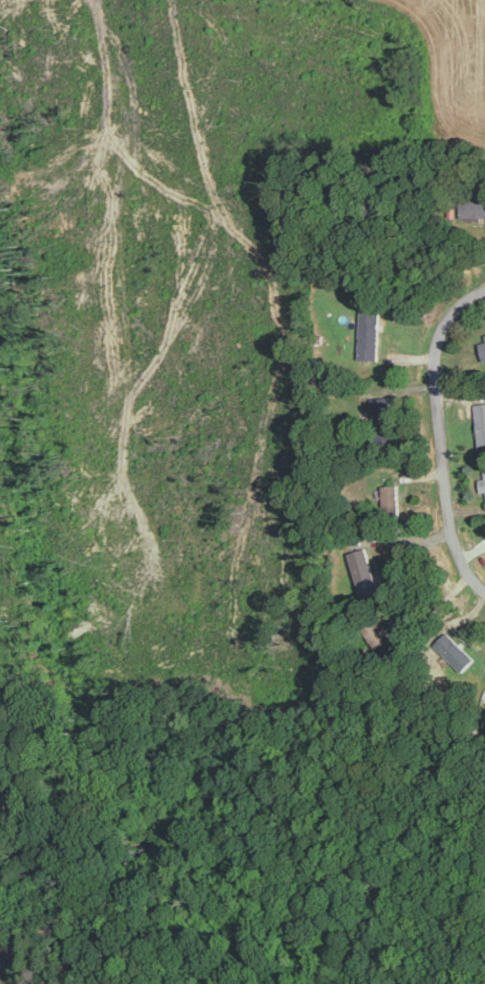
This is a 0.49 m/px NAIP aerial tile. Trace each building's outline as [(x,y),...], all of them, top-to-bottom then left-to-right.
[(469,203),(471,219),(484,217),(484,200),(469,203)] [(381,310),(362,309),(361,359),(380,360),(381,310)] [(381,485),(382,507),(399,506),(398,484),(381,485)] [(364,598),(380,592),(363,546),(347,553),(364,598)] [(436,645),(465,673),(478,659),(448,632),(436,645)]
